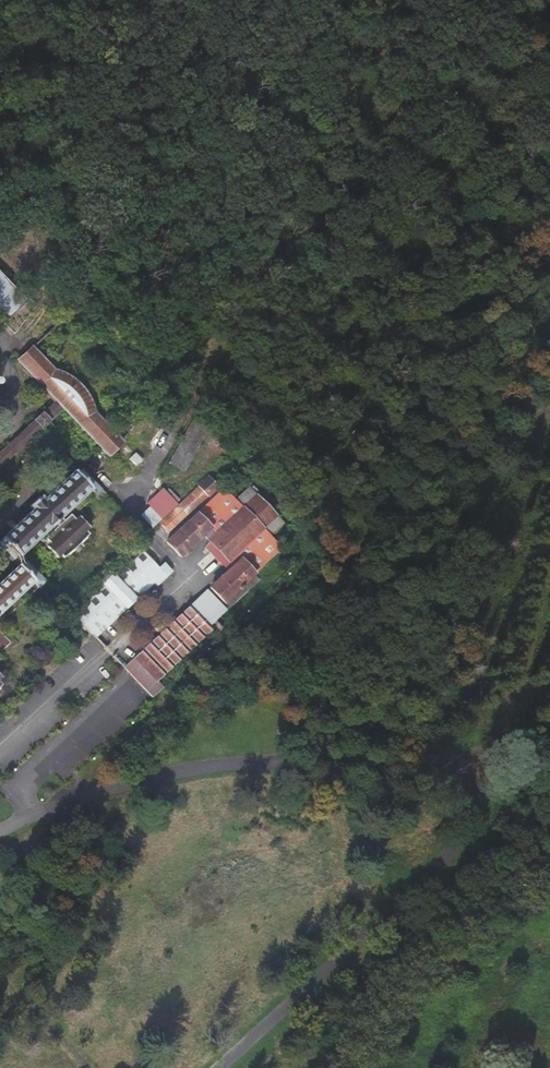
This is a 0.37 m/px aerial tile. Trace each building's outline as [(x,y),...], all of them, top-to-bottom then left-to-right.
[(16,333),(40,305),(36,301),(32,302),(0,268),(0,316),(16,333)] [(56,401),(63,409),(107,455),(122,441),(94,412),(93,393),(87,381),(78,374),(66,369),(54,369),(32,347),(18,360),(56,401)] [(63,409),(56,401),(22,433),(0,453),(0,468),(25,444),(63,409)] [(186,471),(206,430),(190,422),(170,463),(186,471)] [(3,539),(20,556),(38,539),(49,528),(52,532),(45,538),(50,544),(46,548),(58,559),(61,556),(64,559),(90,536),(87,532),(90,528),(79,517),(75,521),(70,516),(64,522),(60,517),(71,507),(90,490),(97,497),(103,492),(82,471),(77,476),(74,472),(44,501),(39,496),(28,508),(32,512),(3,539)] [(161,518),(171,528),(218,483),(209,473),(161,518)] [(232,498),(221,486),(164,539),(180,556),(199,540),(222,565),(261,528),(266,533),(279,520),(246,486),(232,498)] [(160,517),(154,511),(149,506),(140,514),(150,525),(160,517)] [(20,556),(3,539),(0,542),(0,553),(16,570),(30,585),(36,591),(44,583),(20,556)] [(102,584),(72,612),(93,635),(95,638),(152,584),(156,586),(171,572),(163,565),(157,570),(139,550),(112,574),(105,568),(96,576),(102,584)] [(260,568),(247,554),(211,588),(224,601),(260,568)] [(0,612),(30,585),(16,570),(0,585),(0,613),(0,612)] [(125,669),(151,698),(162,688),(155,680),(212,627),(218,633),(224,628),(215,618),(222,612),(205,594),(125,669)]
